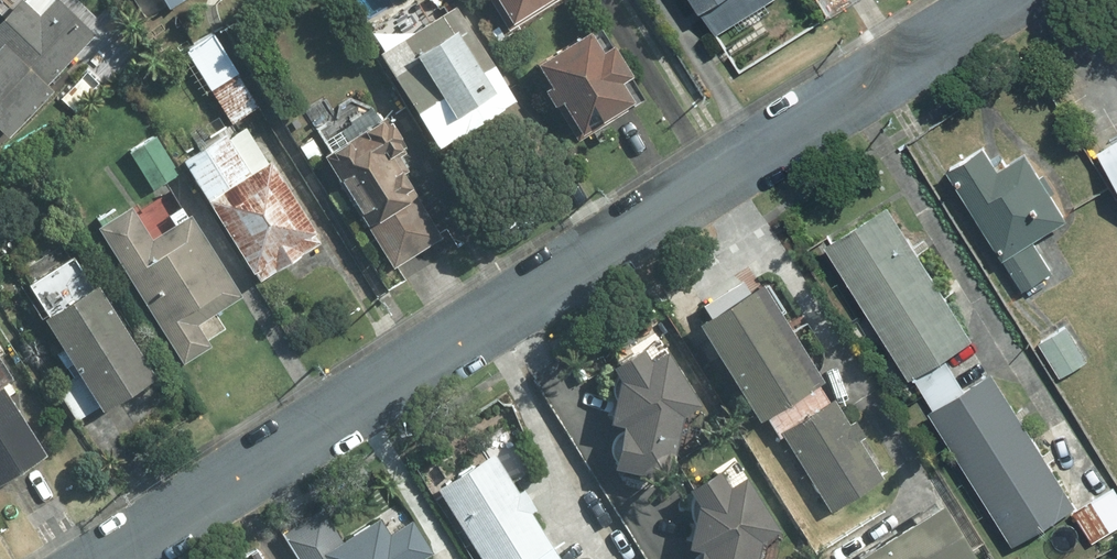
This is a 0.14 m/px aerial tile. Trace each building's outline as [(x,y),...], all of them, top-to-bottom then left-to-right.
[(3,43),(0,47),(0,114),(18,130),(62,82),(56,76),(101,28),(70,0),(53,0),(44,10),(33,0),(18,0),(0,20),(0,40),(3,43)] [(508,22),(544,0),(495,0),(508,22)] [(726,35),(790,0),(706,0),(726,35)] [(467,22),(426,46),(463,108),(504,84),(467,22)] [(543,56),(545,58),(527,69),(550,105),(568,94),(589,126),(640,93),(628,73),(637,67),(616,35),(605,42),(593,24),(543,56)] [(228,122),(262,101),(219,31),(185,52),(228,122)] [(446,235),(396,151),(411,142),(393,110),(333,148),(401,262),(446,235)] [(997,137),(959,158),(1032,288),(1057,274),(1035,235),(1079,210),(1040,140),(1009,157),(997,137)] [(155,139),(133,153),(157,190),(179,176),(155,139)] [(1102,151),(1116,174),(1116,141),(1102,151)] [(279,157),(215,194),(261,275),(326,238),(279,157)] [(865,312),(925,276),(879,200),(819,236),(865,312)] [(151,241),(132,209),(104,225),(185,364),(212,349),(199,326),(242,302),(193,218),(151,241)] [(771,429),(829,394),(754,274),(697,310),(771,429)] [(925,276),(865,312),(916,396),(939,382),(927,363),(964,341),(925,276)] [(163,369),(105,277),(52,310),(111,402),(163,369)] [(1072,320),(1041,338),(1061,372),(1092,355),(1072,320)] [(708,394),(660,338),(619,354),(603,452),(681,464),(691,401),(708,394)] [(50,452),(7,381),(17,375),(0,347),(0,482),(50,452)] [(974,490),(1039,451),(993,375),(951,401),(939,382),(916,396),(974,490)] [(829,394),(771,429),(826,515),(884,479),(829,394)] [(496,450),(437,486),(482,558),(564,558),(496,450)] [(1039,451),(974,490),(1011,552),(1077,512),(1039,451)] [(758,456),(699,482),(689,558),(765,558),(768,531),(788,522),(758,456)] [(1077,512),(1097,540),(1116,527),(1116,485),(1077,512)] [(950,507),(859,558),(980,558),(950,507)] [(436,553),(415,519),(397,530),(387,513),(343,540),(323,508),(282,533),(298,558),(427,558),(436,553)]
